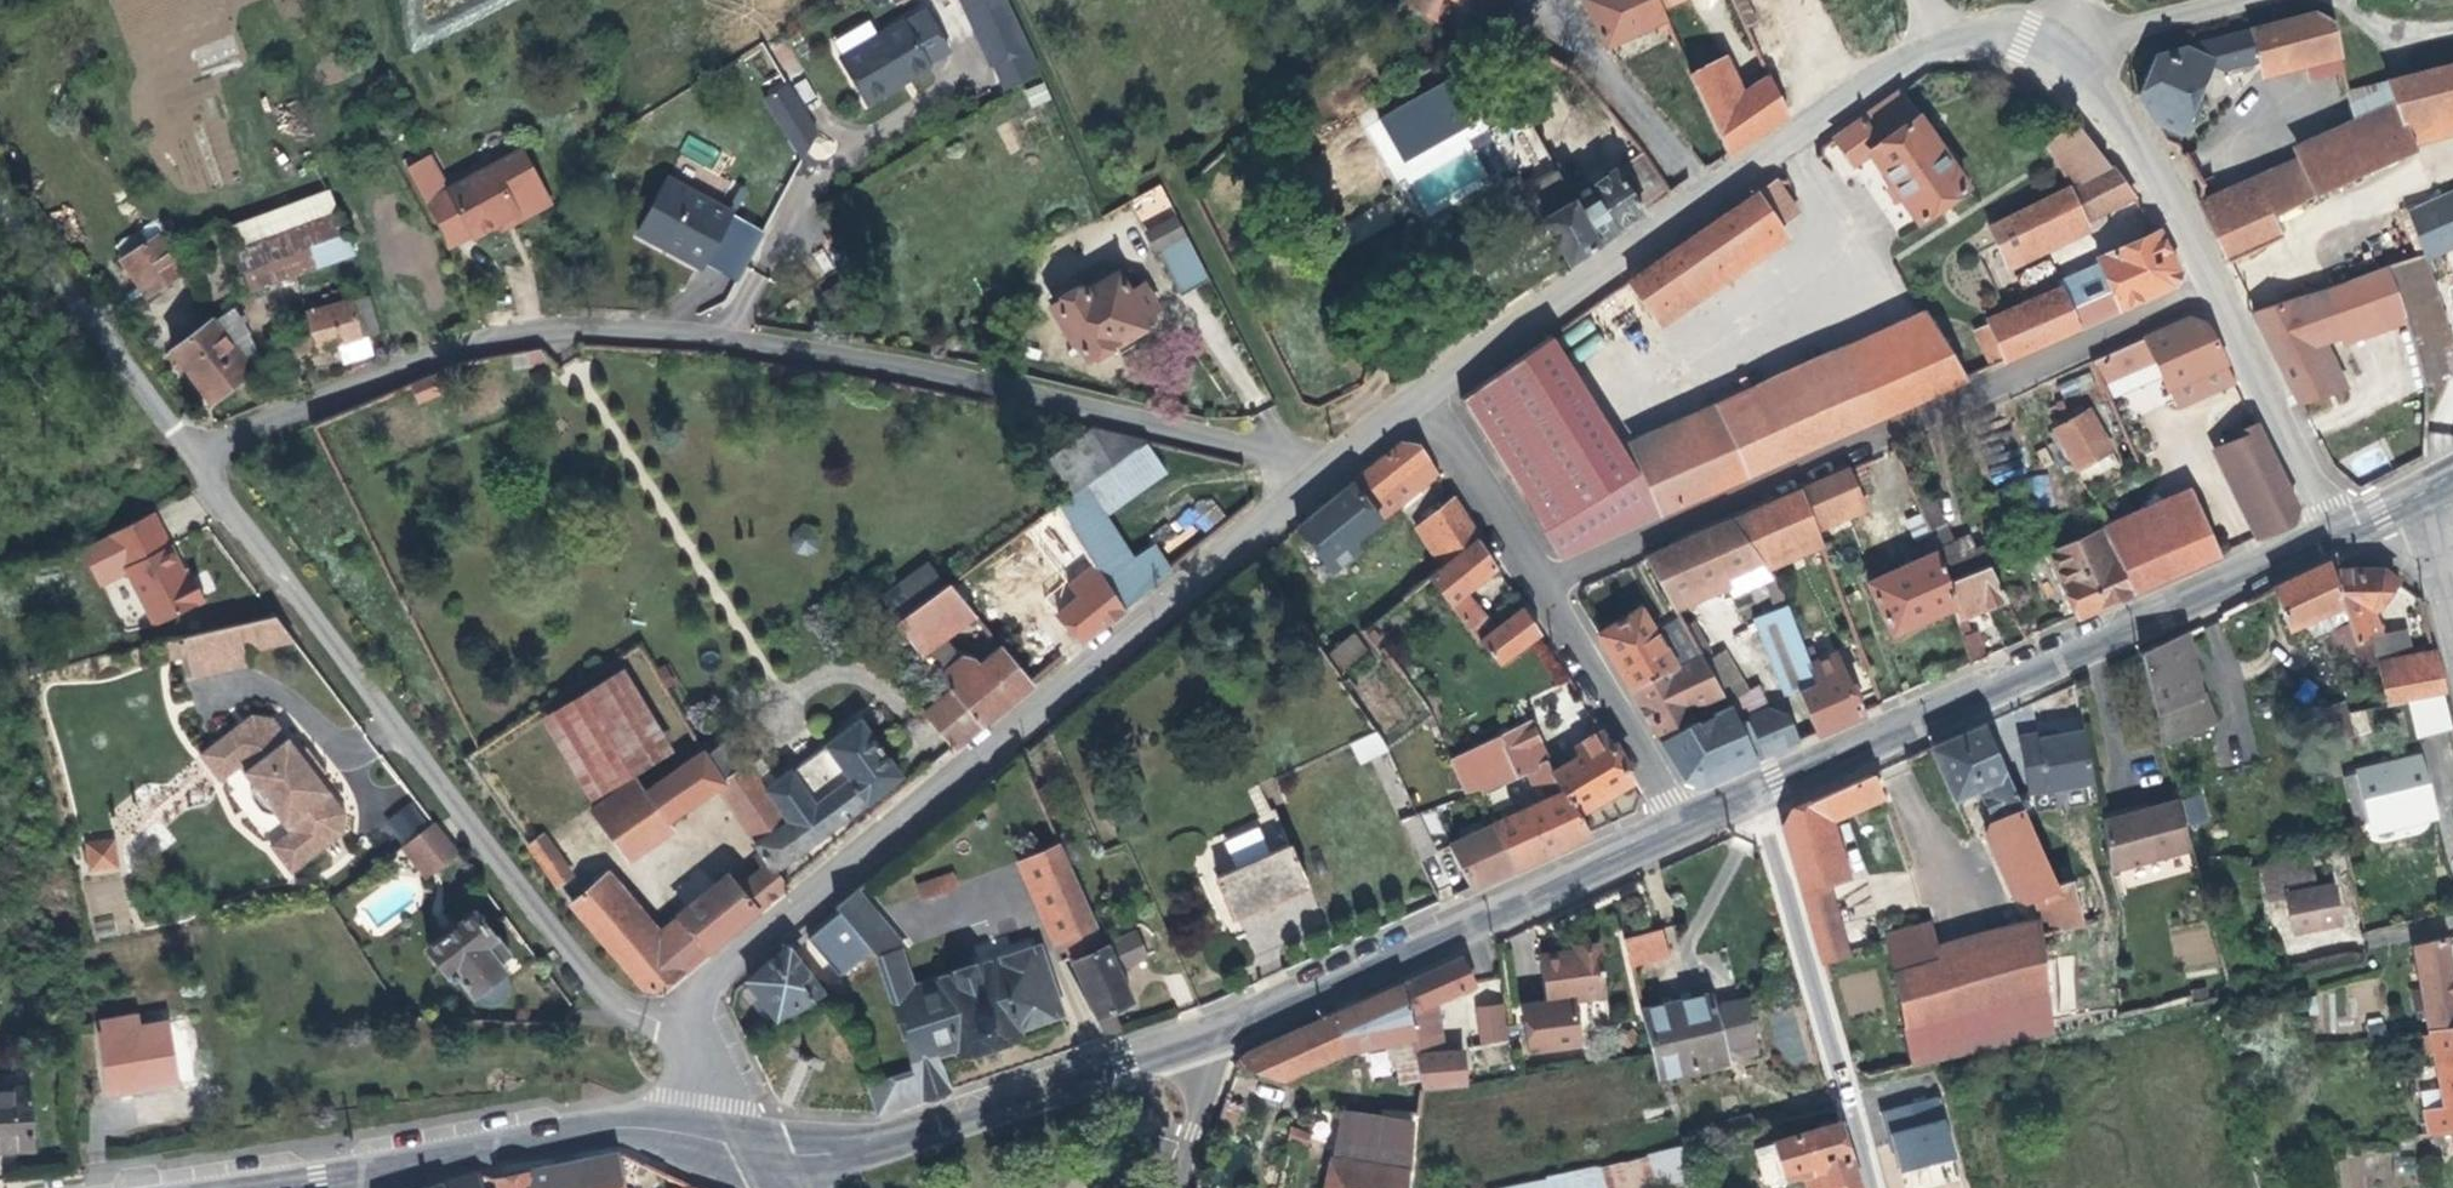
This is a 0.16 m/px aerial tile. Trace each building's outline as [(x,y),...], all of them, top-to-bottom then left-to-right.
[(940,38),(914,0),(913,0),(896,11),(895,9),(832,51),(864,100),(893,81),(890,76),(924,54),(922,51),(940,38)] [(1014,16),(1006,0),(974,0),(963,6),(995,63),(1026,44),(1014,16)] [(1443,21),(1456,0),(1409,0),(1443,21)] [(1479,12),(1492,0),(1460,0),(1479,12)] [(1656,0),(1581,0),(1603,49),(1667,22),(1661,10),(1656,0)] [(1661,10),(1682,0),(1656,0),(1661,10)] [(2416,9),(2441,2),(2441,0),(2413,0),(2416,9)] [(2330,35),(2312,24),(2152,61),(2136,103),(2149,126),(2179,139),(2207,68),(2222,75),(2258,66),(2262,77),(2336,58),(2330,35)] [(1729,109),(1743,98),(1724,60),(1691,74),(1728,154),(1745,142),(1729,109)] [(2383,93),(2391,111),(2409,154),(2452,143),(2452,76),(2383,93)] [(1785,114),(1768,79),(1743,98),(1729,109),(1745,142),(1785,114)] [(799,155),(815,129),(782,80),(760,94),(799,155)] [(1451,80),(1378,114),(1373,104),(1354,113),(1374,155),(1381,152),(1397,185),(1482,145),(1451,80)] [(1043,81),(1023,90),(1031,108),(1051,100),(1043,81)] [(2353,126),(2358,124),(2391,111),(2383,93),(2347,102),(2353,126)] [(1959,192),(1895,97),(1830,142),(1848,168),(1863,158),(1911,227),(1959,192)] [(2410,157),(2409,154),(2391,111),(2358,124),(2363,135),(2293,166),(2295,171),(2283,177),(2296,212),(2311,200),(2410,157)] [(1512,182),(1546,158),(1519,120),(1505,124),(1501,118),(1489,126),(1493,133),(1485,138),(1512,182)] [(2104,174),(2068,127),(2041,146),(2051,167),(2061,162),(2074,188),(2104,174)] [(817,133),(806,151),(824,162),(835,143),(817,133)] [(423,194),(441,226),(535,172),(514,139),(423,194)] [(1644,213),(1669,195),(1641,153),(1614,172),(1644,213)] [(1574,199),(1546,158),(1512,182),(1567,267),(1644,213),(1614,172),(1574,199)] [(2061,162),(2051,167),(2064,194),(2074,188),(2061,162)] [(2295,171),(2293,166),(2193,205),(2224,269),(2281,244),(2273,231),(2296,212),(2283,177),(2295,171)] [(689,179),(686,184),(662,170),(634,222),(658,236),(660,232),(700,254),(728,201),(689,179)] [(548,195),(535,172),(441,226),(447,243),(471,229),(474,233),(512,210),(515,214),(548,195)] [(2128,206),(2104,174),(2064,194),(2024,213),(1987,231),(1983,233),(1999,266),(2128,206)] [(1759,193),(1784,227),(1803,213),(1778,179),(1759,193)] [(1784,227),(1759,193),(1626,287),(1652,322),(1784,227)] [(2401,217),(2423,268),(2452,255),(2452,197),(2401,217)] [(2017,198),(1980,216),(1987,231),(2024,213),(2017,198)] [(1133,213),(1126,199),(1112,206),(1119,219),(1133,213)] [(310,262),(294,223),(228,248),(244,287),(310,262)] [(138,290),(177,268),(152,227),(113,249),(138,290)] [(1792,239),(1784,227),(1652,322),(1661,334),(1792,239)] [(1178,298),(1210,281),(1188,239),(1157,257),(1178,298)] [(2168,296),(2175,280),(2154,241),(2094,267),(2106,295),(2113,309),(2099,315),(2102,324),(2168,296)] [(2421,392),(2451,384),(2418,269),(2386,279),(2404,336),(2421,392)] [(1112,284),(1107,275),(1080,289),(1085,298),(1112,284)] [(2404,336),(2386,279),(2321,298),(2337,344),(2341,356),(2404,336)] [(1144,289),(1128,297),(1118,280),(1112,284),(1085,298),(1080,289),(1077,283),(1070,286),(1068,283),(1052,292),(1055,297),(1048,300),(1082,362),(1111,347),(1115,355),(1149,336),(1141,318),(1155,310),(1144,289)] [(375,326),(364,290),(307,306),(289,312),(301,348),(352,333),(367,328),(375,326)] [(2113,309),(2106,295),(2062,315),(2067,326),(2073,323),(2078,335),(2102,324),(2099,315),(2113,309)] [(2067,326),(2062,315),(2055,298),(1981,330),(1983,335),(1979,336),(1988,357),(1980,361),(1986,375),(2078,335),(2073,323),(2067,326)] [(2337,344),(2321,298),(2248,320),(2294,412),(2334,400),(2314,359),(2318,354),(2324,348),(2337,344)] [(206,389),(244,362),(208,313),(170,338),(206,389)] [(1588,317),(1563,335),(1580,359),(1605,342),(1588,317)] [(1627,447),(1635,463),(1755,409),(1781,467),(1961,386),(1920,317),(1627,447)] [(371,341),(367,328),(352,333),(356,346),(371,341)] [(2232,393),(2202,336),(2187,329),(2087,373),(2099,400),(2153,374),(2174,418),(2232,393)] [(1755,409),(1635,463),(1623,469),(1550,341),(1460,404),(1560,565),(1781,467),(1755,409)] [(2339,398),(2318,354),(2314,359),(2334,400),(2339,398)] [(418,405),(444,393),(435,373),(409,384),(418,405)] [(2153,374),(2099,400),(2105,415),(2160,389),(2153,374)] [(2077,492),(2109,475),(2080,420),(2050,438),(2077,492)] [(2256,439),(2251,429),(2219,445),(2224,455),(2256,439)] [(2294,513),(2256,439),(2224,455),(2219,457),(2263,544),(2287,533),(2294,513)] [(1134,445),(1076,488),(1098,519),(1157,475),(1134,445)] [(1429,463),(1422,451),(1399,447),(1294,530),(1331,576),(1359,553),(1353,545),(1380,523),(1374,516),(1382,509),(1378,504),(1405,482),(1429,463)] [(2263,544),(2219,457),(2208,462),(2252,548),(2263,544)] [(1436,475),(1429,463),(1405,482),(1413,493),(1436,475)] [(2046,473),(2029,477),(2036,504),(2052,499),(2046,473)] [(1864,521),(1845,478),(1798,499),(1814,542),(1864,521)] [(1131,565),(1098,519),(1076,488),(1049,508),(1105,586),(1131,565)] [(1906,518),(1909,533),(1934,529),(1936,543),(1954,540),(1947,498),(1922,502),(1924,515),(1906,518)] [(2127,602),(2128,602),(2212,566),(2182,498),(2093,538),(2127,602)] [(1676,603),(1815,545),(1814,542),(1798,499),(1643,566),(1671,615),(1680,612),(1676,603)] [(1427,529),(1450,563),(1477,541),(1456,506),(1427,529)] [(1081,644),(1122,610),(1105,586),(1049,508),(1028,524),(1061,567),(1067,562),(1080,578),(1049,601),(1081,644)] [(191,572),(186,575),(151,511),(106,536),(155,625),(184,609),(205,598),(191,572)] [(792,526),(796,554),(819,551),(815,523),(792,526)] [(2073,626),(2127,602),(2093,538),(2044,561),(2073,626)] [(1498,574),(1477,541),(1450,563),(1427,582),(1494,670),(1538,639),(1522,613),(1494,634),(1467,597),(1498,574)] [(1131,565),(1105,586),(1122,610),(1167,573),(1149,550),(1131,565)] [(1945,614),(1936,586),(1928,562),(1864,589),(1886,639),(1945,614)] [(1998,608),(1976,569),(1936,586),(1945,614),(1950,629),(1957,626),(1998,608)] [(2343,614),(2331,578),(2328,569),(2270,597),(2289,637),(2343,614)] [(2347,628),(2356,654),(2372,649),(2378,673),(2380,683),(2392,679),(2389,670),(2387,671),(2383,657),(2389,655),(2385,642),(2391,640),(2389,631),(2384,632),(2380,618),(2395,590),(2381,579),(2331,578),(2343,614),(2347,628)] [(922,663),(976,618),(947,583),(918,604),(939,632),(912,652),(922,663)] [(293,632),(272,604),(159,634),(165,657),(185,653),(189,670),(245,659),(241,643),(293,632)] [(912,652),(939,632),(918,604),(891,625),(912,652)] [(1785,653),(1800,692),(1791,695),(1810,740),(1858,719),(1834,661),(1814,669),(1809,654),(1799,658),(1780,608),(1774,610),(1783,632),(1775,635),(1782,654),(1785,653)] [(1775,635),(1783,632),(1774,610),(1759,616),(1791,695),(1800,692),(1785,653),(1782,654),(1775,635)] [(1665,673),(1666,676),(1694,660),(1696,659),(1677,626),(1673,628),(1689,656),(1670,668),(1653,640),(1639,616),(1595,640),(1628,695),(1665,673)] [(2231,628),(2226,617),(2216,622),(2220,632),(2231,628)] [(1971,641),(1963,644),(1957,626),(1950,629),(1965,673),(1979,666),(1971,641)] [(1670,668),(1689,656),(1673,628),(1653,640),(1670,668)] [(2336,661),(2356,654),(2347,628),(2333,634),(2329,640),(2336,661)] [(1326,652),(1341,673),(1369,652),(1354,631),(1326,652)] [(2156,718),(2198,703),(2179,644),(2138,662),(2156,718)] [(1760,685),(1747,691),(1728,648),(1713,655),(1740,716),(1768,704),(1760,685)] [(2372,649),(2356,654),(2364,678),(2378,673),(2372,649)] [(950,698),(959,710),(976,731),(1031,686),(1002,651),(977,670),(967,658),(945,675),(939,667),(936,669),(927,659),(922,663),(950,698)] [(2433,669),(2431,658),(2389,670),(2392,679),(2380,683),(2388,716),(2413,709),(2424,706),(2416,679),(2418,673),(2433,669)] [(1716,700),(1694,660),(1666,676),(1665,673),(1628,695),(1680,787),(1692,791),(1791,748),(1779,721),(1765,716),(1733,731),(1726,718),(1688,732),(1682,716),(1716,700)] [(586,794),(667,748),(621,666),(538,714),(586,794)] [(2424,706),(2442,701),(2433,669),(2418,673),(2416,679),(2424,706)] [(1574,711),(1581,707),(1568,686),(1552,695),(1556,701),(1565,696),(1574,711)] [(929,715),(938,727),(959,710),(950,698),(929,715)] [(2181,747),(2218,739),(2206,701),(2198,703),(2156,718),(2154,719),(2155,739),(2179,736),(2181,747)] [(2421,739),(2449,732),(2442,701),(2424,706),(2413,709),(2421,739)] [(976,731),(959,710),(938,727),(955,748),(976,731)] [(231,768),(235,773),(246,786),(243,791),(246,801),(262,821),(270,824),(277,823),(291,841),(273,856),(288,873),(339,830),(340,809),(298,760),(261,716),(240,715),(205,745),(228,771),(231,768)] [(2046,721),(2047,733),(2080,729),(2079,717),(2046,721)] [(739,737),(707,758),(723,787),(748,770),(778,815),(770,819),(772,825),(760,833),(762,839),(753,844),(771,866),(776,872),(903,779),(861,721),(778,782),(761,759),(757,762),(739,737)] [(2371,742),(2365,722),(2349,726),(2353,746),(2371,742)] [(1526,728),(1496,742),(1508,770),(1513,782),(1526,777),(1545,770),(1526,728)] [(1378,757),(1395,809),(1407,805),(1383,730),(1349,741),(1357,763),(1378,757)] [(2050,895),(1981,730),(1929,754),(1951,808),(1976,798),(1989,829),(1985,831),(1983,839),(2010,906),(2020,909),(2036,903),(2048,931),(2033,938),(2035,943),(2080,931),(2061,892),(2050,895)] [(2181,747),(2179,736),(2155,739),(2156,749),(2159,751),(2181,747)] [(2018,750),(2055,743),(2054,738),(2017,746),(2018,750)] [(2027,801),(2091,789),(2081,739),(2055,743),(2018,750),(2027,801)] [(1572,754),(1577,762),(1550,779),(1551,780),(1562,798),(1572,815),(1623,785),(1599,740),(1572,754)] [(1508,770),(1496,742),(1447,763),(1459,792),(1463,790),(1458,776),(1468,772),(1466,767),(1484,760),(1490,777),(1508,770)] [(213,784),(221,776),(228,771),(205,745),(190,757),(209,779),(213,784)] [(317,771),(306,758),(296,746),(290,751),(298,760),(311,775),(317,771)] [(723,787),(707,758),(703,753),(645,792),(667,825),(718,791),(723,787)] [(1508,770),(1490,777),(1484,760),(1466,767),(1468,772),(1458,776),(1463,790),(1459,792),(1462,801),(1513,782),(1508,770)] [(2441,817),(2430,767),(2353,786),(2364,833),(2374,831),(2374,832),(2441,817)] [(718,791),(747,836),(753,844),(762,839),(760,833),(772,825),(770,819),(778,815),(748,770),(723,787),(718,791)] [(1551,780),(1550,779),(1545,770),(1526,777),(1532,791),(1551,780)] [(1890,808),(1900,804),(1888,772),(1853,787),(1861,810),(1886,799),(1890,808)] [(667,825),(645,792),(637,780),(595,808),(632,863),(674,837),(667,825)] [(1562,798),(1551,780),(1532,791),(1540,808),(1562,798)] [(1853,787),(1819,802),(1825,825),(1861,810),(1853,787)] [(2188,826),(2207,823),(2204,795),(2184,797),(2188,826)] [(1497,820),(1464,835),(1488,885),(1586,840),(1572,815),(1562,798),(1540,808),(1500,827),(1497,820)] [(1834,856),(1819,802),(1786,817),(1780,835),(1791,870),(1834,856)] [(2194,860),(2179,805),(2142,815),(2098,827),(2109,884),(2194,860)] [(2142,815),(2141,811),(2097,822),(2098,827),(2142,815)] [(424,869),(451,844),(428,813),(400,838),(424,869)] [(1411,824),(1431,862),(1453,851),(1434,814),(1411,824)] [(1415,869),(1431,862),(1411,824),(1396,831),(1415,869)] [(80,870),(107,866),(103,834),(76,838),(80,870)] [(570,875),(542,839),(528,849),(556,885),(570,875)] [(1067,961),(1098,942),(1057,846),(1020,864),(1029,884),(1028,885),(1056,943),(1058,942),(1067,961)] [(1303,892),(1285,852),(1217,881),(1234,922),(1303,892)] [(1843,887),(1834,856),(1791,870),(1822,974),(1836,969),(1829,947),(1823,949),(1815,923),(1822,921),(1814,896),(1843,887)] [(776,872),(771,866),(739,891),(728,877),(678,917),(707,952),(788,886),(776,872)] [(678,917),(663,930),(612,871),(602,879),(682,973),(707,952),(678,917)] [(918,898),(951,888),(948,877),(914,888),(918,898)] [(682,973),(602,879),(571,905),(643,990),(665,987),(682,973)] [(2334,892),(2319,896),(2316,884),(2285,891),(2296,940),(2343,928),(2334,892)] [(899,955),(908,952),(860,891),(837,910),(841,916),(873,954),(877,959),(878,962),(899,955)] [(1847,966),(1826,892),(1814,896),(1822,921),(1815,923),(1823,949),(1829,947),(1836,969),(1847,966)] [(2033,938),(2048,931),(2036,903),(2023,908),(2033,938)] [(486,934),(467,909),(421,944),(444,976),(453,969),(468,989),(498,966),(492,956),(501,949),(490,934),(486,934)] [(841,979),(873,954),(841,916),(810,941),(841,979)] [(2404,923),(2366,932),(2370,949),(2408,940),(2404,923)] [(1665,962),(1658,938),(1657,936),(1620,947),(1626,972),(1665,962)] [(1935,970),(1925,936),(1884,948),(1893,981),(1935,970)] [(1103,950),(1113,973),(1141,960),(1131,937),(1103,950)] [(1901,1035),(2044,998),(2035,943),(1893,981),(1901,1035)] [(2431,1034),(2452,1030),(2452,985),(2445,946),(2413,953),(2431,1034)] [(1058,1016),(1035,949),(910,989),(899,955),(878,962),(917,1080),(939,1073),(935,1059),(952,1053),(954,1058),(1017,1037),(1015,1032),(1058,1016)] [(811,976),(793,950),(748,981),(777,1023),(810,1000),(799,984),(811,976)] [(1127,1004),(1113,973),(1103,950),(1070,965),(1094,1018),(1106,1013),(1127,1004)] [(1571,1010),(1600,1007),(1593,953),(1564,957),(1565,960),(1534,966),(1540,1011),(1516,1014),(1523,1061),(1573,1055),(1567,1008),(1570,1007),(1571,1010)] [(1460,963),(1394,992),(1413,1065),(1415,1098),(1458,1090),(1455,1054),(1438,1057),(1432,1008),(1470,992),(1460,963)] [(1404,1066),(1413,1065),(1394,992),(1243,1059),(1233,1067),(1278,1078),(1335,1059),(1399,1046),(1404,1066)] [(1906,1070),(2050,1038),(2044,998),(1901,1035),(1906,1070)] [(1655,1080),(1723,1067),(1708,1003),(1639,1018),(1655,1080)] [(1711,1015),(1723,1067),(1757,1061),(1745,1007),(1711,1015)] [(1479,1049),(1505,1044),(1500,1008),(1473,1012),(1479,1049)] [(1117,1039),(1106,1013),(1094,1018),(1089,1020),(1102,1044),(1117,1039)] [(159,1022),(112,1029),(109,1014),(94,1017),(96,1032),(91,1032),(101,1094),(170,1083),(159,1022)] [(2431,1034),(2447,1112),(2425,1116),(2430,1138),(2452,1136),(2452,1030),(2431,1034)] [(0,1093),(0,1156),(20,1157),(20,1094),(0,1093)] [(1940,1166),(1959,1159),(1938,1094),(1882,1112),(1907,1187),(1927,1187),(1945,1182),(1940,1166)] [(1406,1133),(1337,1118),(1333,1138),(1328,1162),(1403,1177),(1406,1133)] [(1738,1135),(1735,1123),(1722,1126),(1724,1137),(1738,1135)] [(1835,1128),(1807,1137),(1805,1129),(1793,1132),(1795,1140),(1757,1153),(1768,1187),(1778,1187),(1802,1181),(1804,1187),(1819,1187),(1820,1187),(1821,1187),(1853,1187),(1835,1128)] [(1333,1138),(1287,1129),(1275,1187),(1402,1187),(1403,1177),(1328,1162),(1333,1138)] [(1683,1168),(1678,1148),(1640,1156),(1644,1175),(1683,1168)] [(1644,1175),(1640,1156),(1483,1187),(1646,1187),(1644,1175)] [(615,1158),(529,1173),(499,1181),(501,1187),(623,1187),(615,1158)] [(441,1186),(442,1187),(482,1187),(478,1175),(441,1186)]
